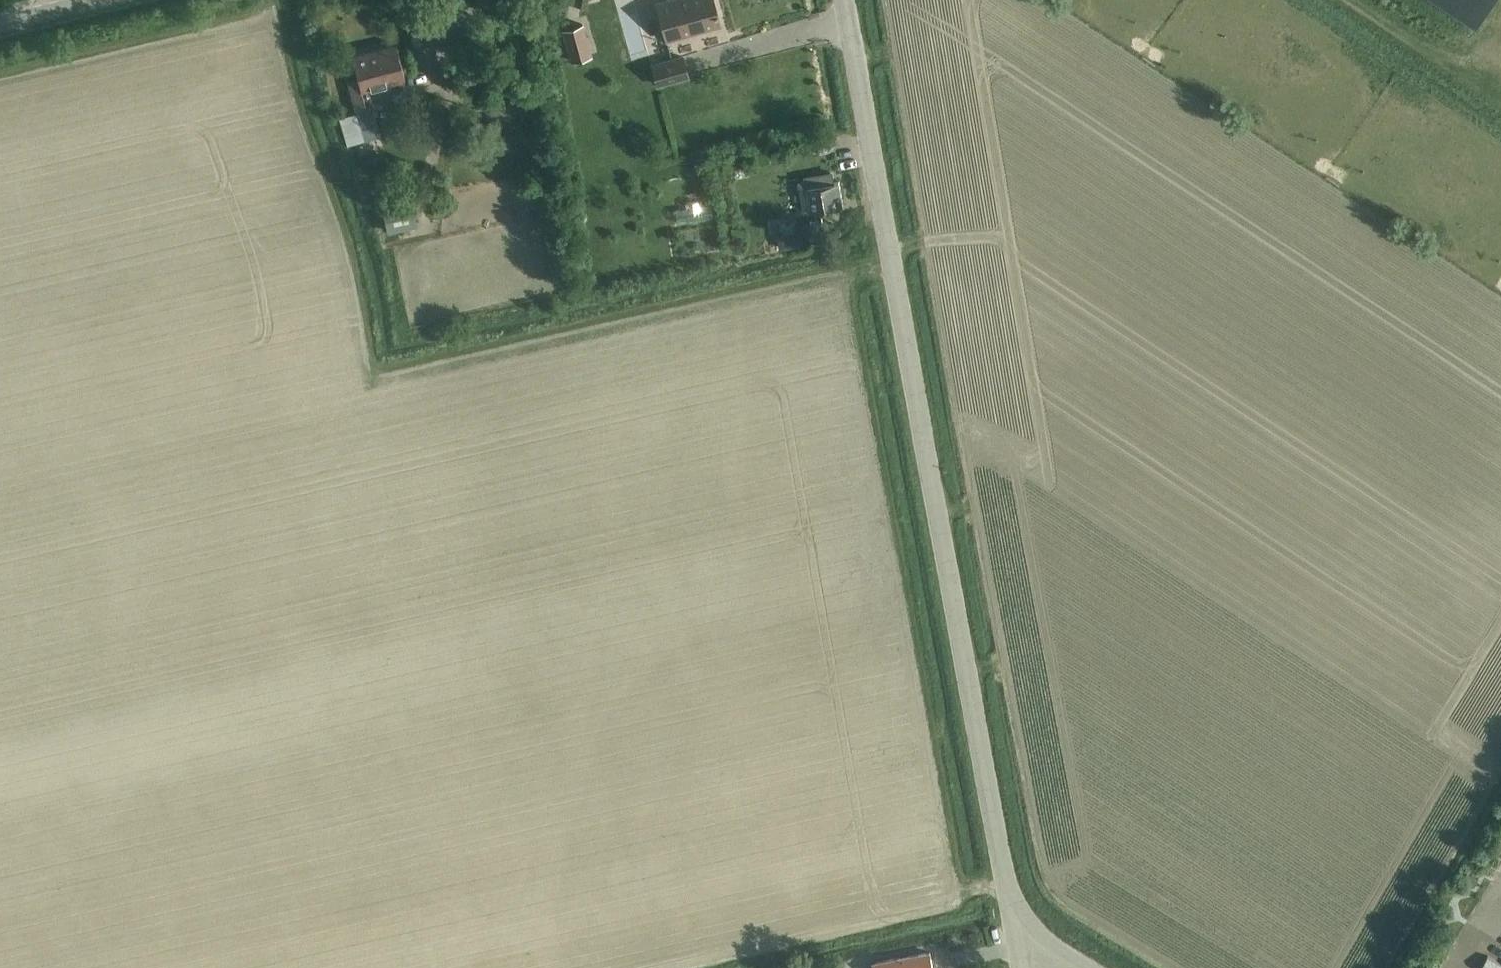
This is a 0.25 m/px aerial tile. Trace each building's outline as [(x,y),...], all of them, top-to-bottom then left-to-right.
[(719,24),(713,0),(666,0),(656,3),(666,39),(719,24)] [(581,22),(562,27),(570,60),(590,55),(581,22)] [(405,78),(396,44),(354,52),(359,75),(350,77),(356,105),(367,102),(364,88),(405,78)] [(657,84),(687,75),(682,56),(651,65),(657,84)] [(378,102),(361,106),(367,132),(384,128),(378,102)] [(354,116),(338,121),(345,144),(361,139),(354,116)] [(831,173),(805,178),(807,188),(806,188),(807,193),(810,211),(843,206),(839,182),(833,183),(831,173)] [(802,230),(779,235),(782,249),(805,243),(802,230)] [(930,952),(874,962),(875,967),(933,967),(930,952)] [(1489,957),(1482,967),(1500,967),(1500,964),(1489,957)]
